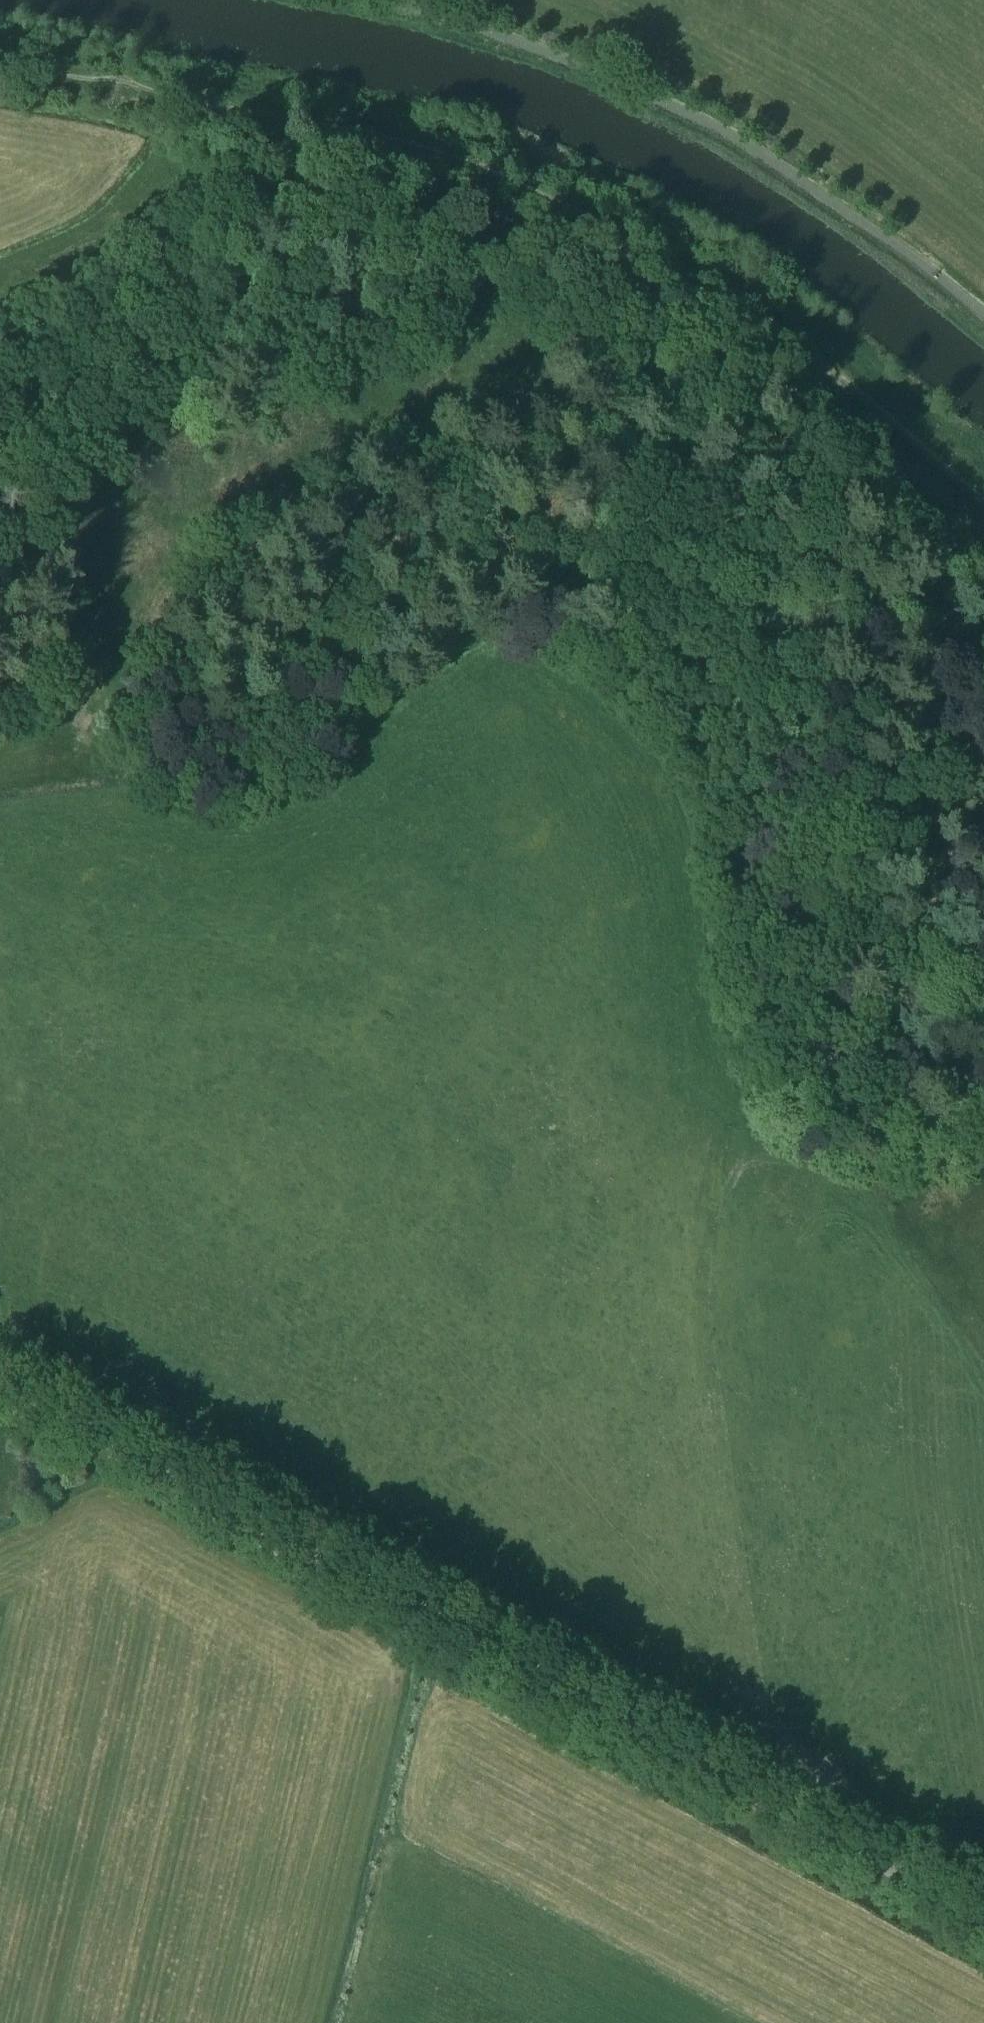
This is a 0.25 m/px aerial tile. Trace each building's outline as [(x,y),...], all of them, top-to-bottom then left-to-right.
[(194,95),(193,98),(214,103),(214,99),(211,91),(200,88),(194,95)]
